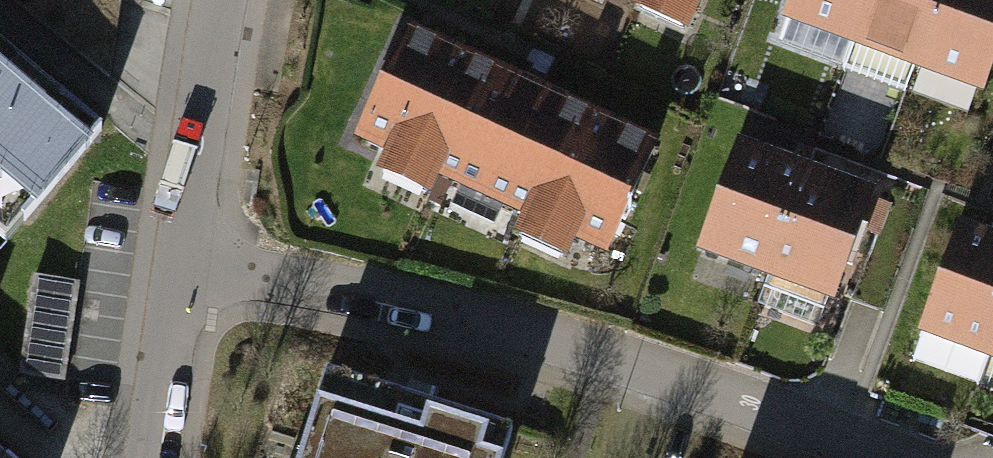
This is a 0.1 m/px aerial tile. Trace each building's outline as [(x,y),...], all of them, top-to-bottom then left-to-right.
[(784,8),(988,81),(992,67),(992,0),(787,0),(784,8)] [(537,73),(409,13),(353,131),(605,250),(661,132),(537,73)] [(0,36),(0,229),(8,236),(104,123),(0,36)] [(879,180),(738,134),(701,246),(842,292),(879,180)] [(965,218),(925,326),(992,351),(992,228),(965,218)] [(78,279),(32,273),(17,372),(64,379),(78,279)] [(308,376),(285,457),(505,457),(512,432),(414,405),(308,376)] [(0,446),(0,457),(14,457),(0,446)]
